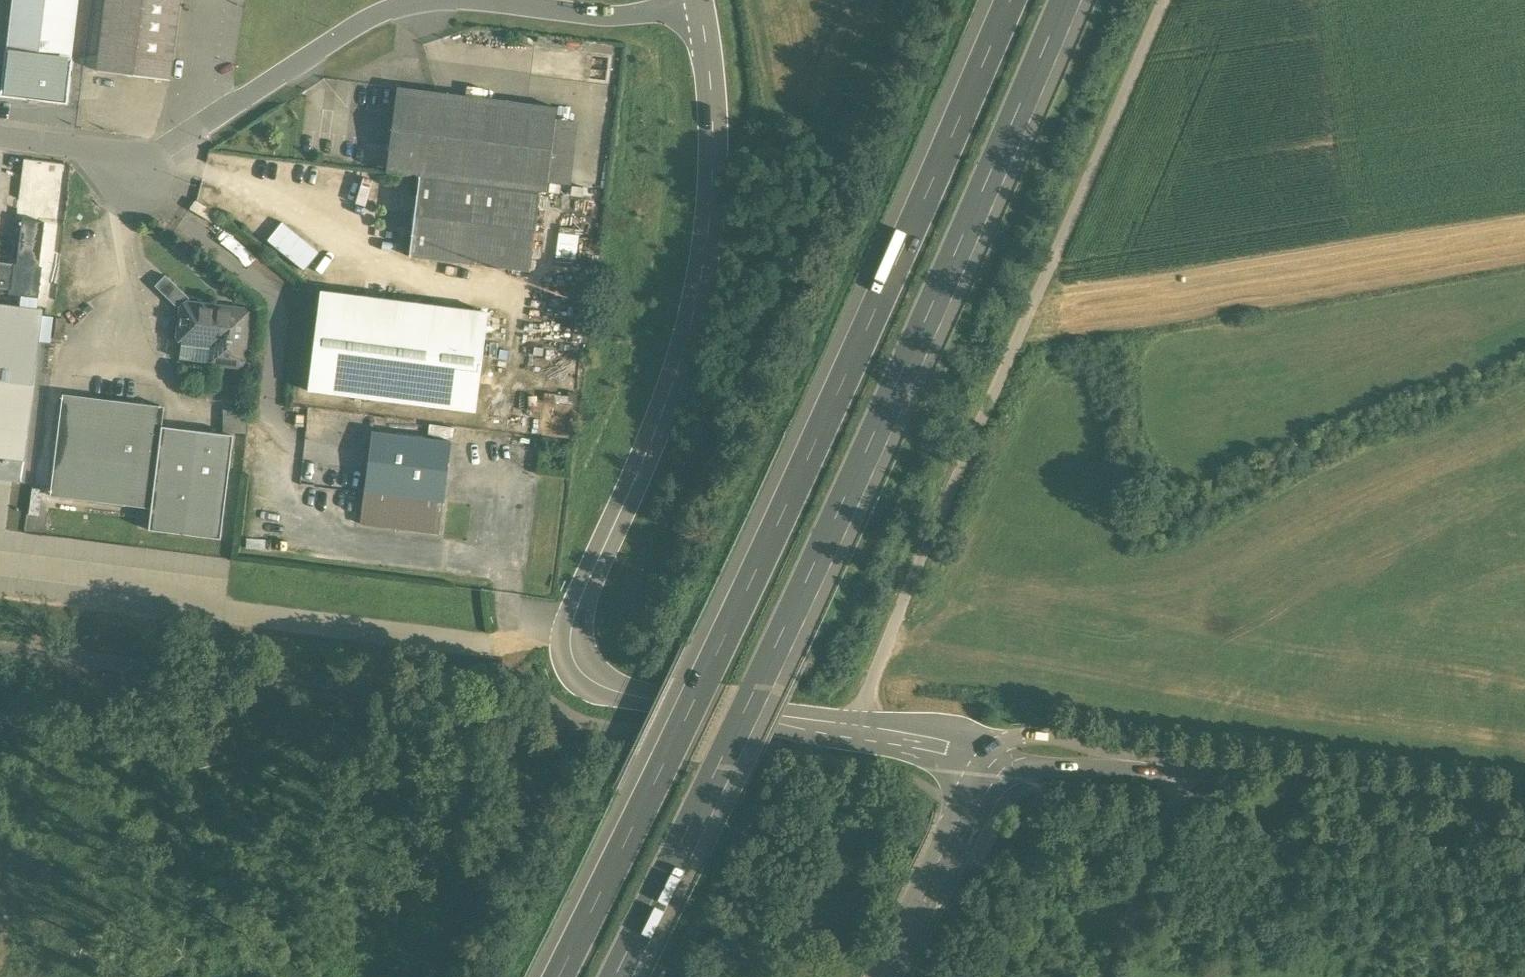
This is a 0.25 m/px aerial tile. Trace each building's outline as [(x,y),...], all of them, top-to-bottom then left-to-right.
[(7,52),(70,59),(78,0),(13,0),(7,52)] [(97,72),(170,81),(180,0),(106,0),(97,72)] [(7,52),(5,52),(0,96),(67,104),(72,60),(7,52)] [(437,94),(397,89),(386,173),(540,193),(546,194),(557,109),(437,94)] [(540,193),(420,178),(410,257),(530,272),(540,193)] [(217,214),(196,202),(191,210),(212,223),(217,214)] [(21,220),(18,243),(19,243),(17,265),(0,262),(0,293),(6,294),(6,295),(38,299),(41,267),(38,266),(44,223),(21,220)] [(488,313),(321,292),(308,392),(475,413),(488,313)] [(246,306),(188,300),(178,306),(178,319),(176,321),(177,327),(177,329),(176,338),(180,343),(209,348),(209,353),(207,365),(219,366),(239,369),(246,361),(253,314),(246,306)] [(23,461),(42,311),(0,306),(0,458),(23,461)] [(164,408),(63,395),(50,497),(151,510),(151,509),(162,428),(164,408)] [(246,410),(223,410),(223,434),(245,434),(246,410)] [(233,437),(162,428),(151,509),(151,510),(149,531),(162,533),(220,540),(233,437)] [(371,432),(365,493),(444,502),(451,442),(371,432)] [(444,502),(365,493),(361,526),(440,535),(444,502)]
